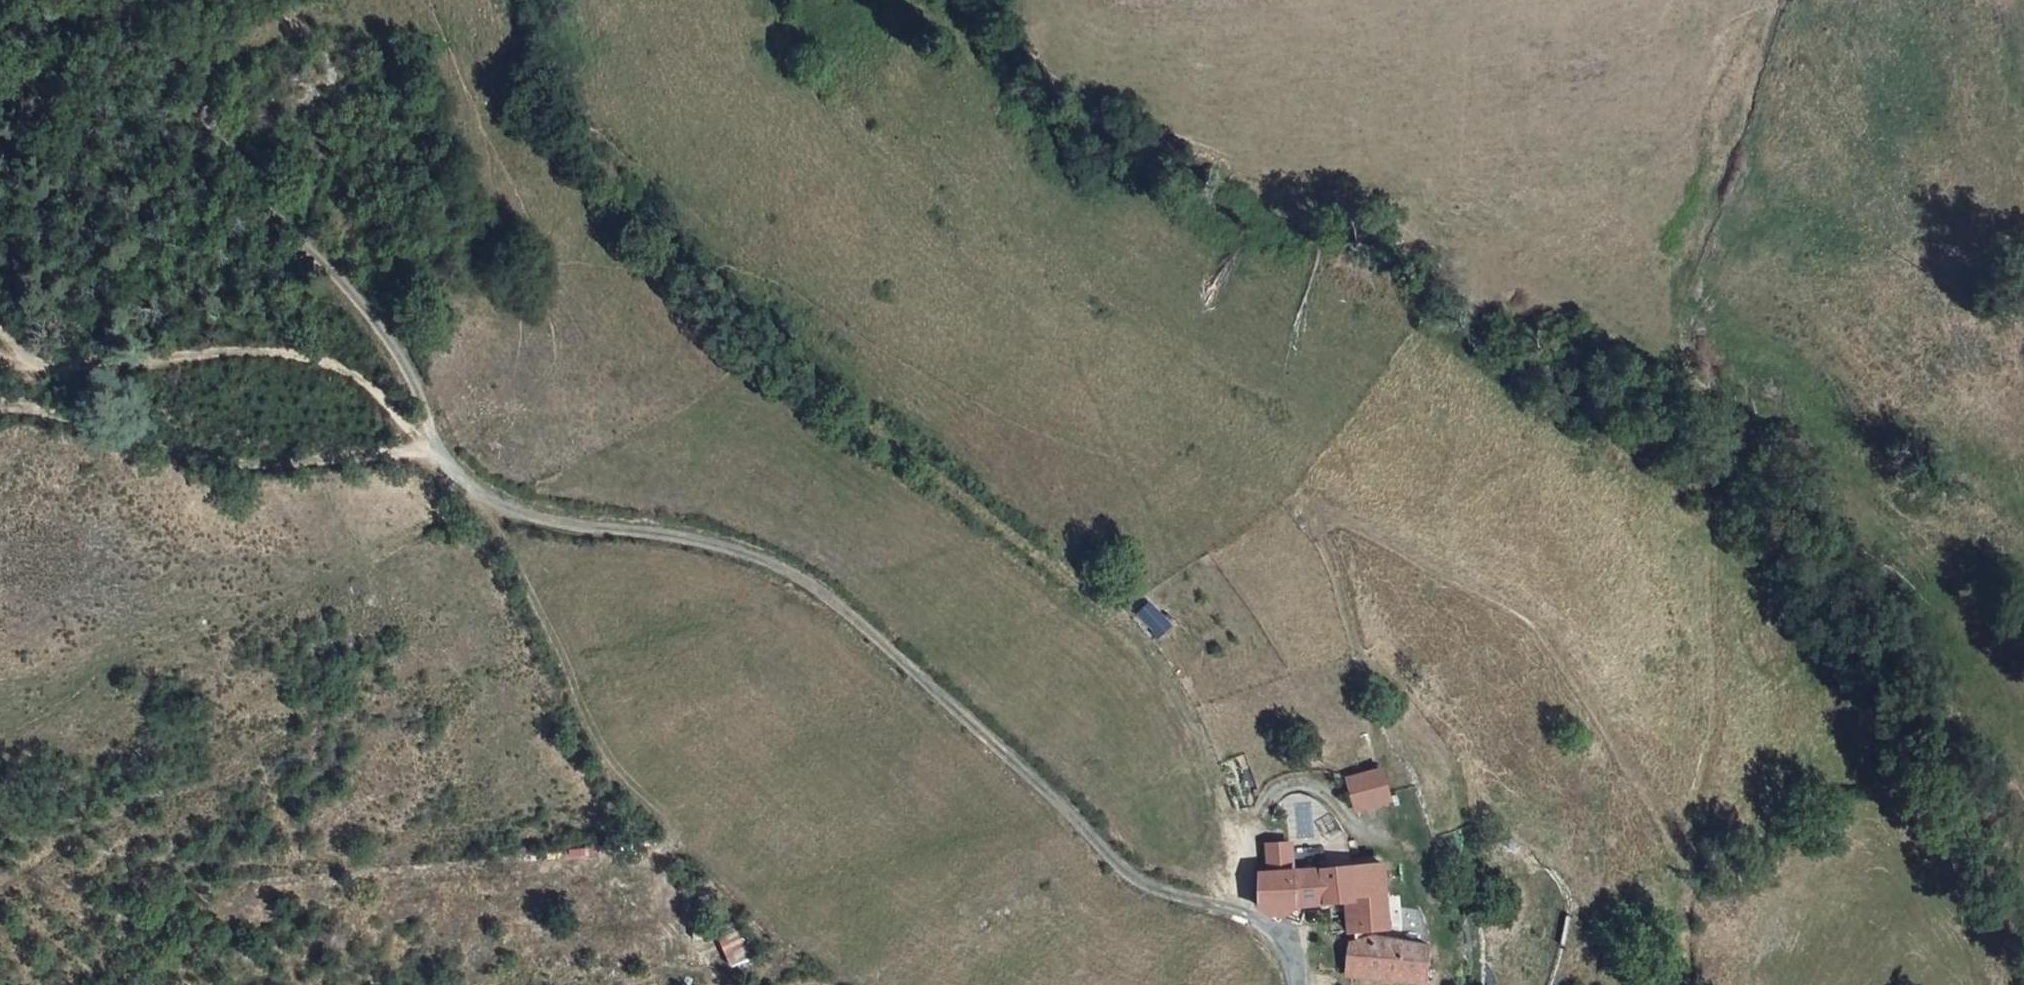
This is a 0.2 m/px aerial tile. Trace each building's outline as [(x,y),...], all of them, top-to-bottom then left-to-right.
[(1348,775),(1356,811),(1399,802),(1391,766),(1348,775)] [(1266,852),(1267,867),(1293,865),(1293,849),(1266,852)] [(1267,867),(1263,867),(1264,902),(1285,908),(1347,916),(1345,927),(1365,926),(1390,924),(1385,858),(1334,862),(1293,865),(1267,867)] [(1364,934),(1365,926),(1345,927),(1345,965),(1428,982),(1432,949),(1364,934)]
